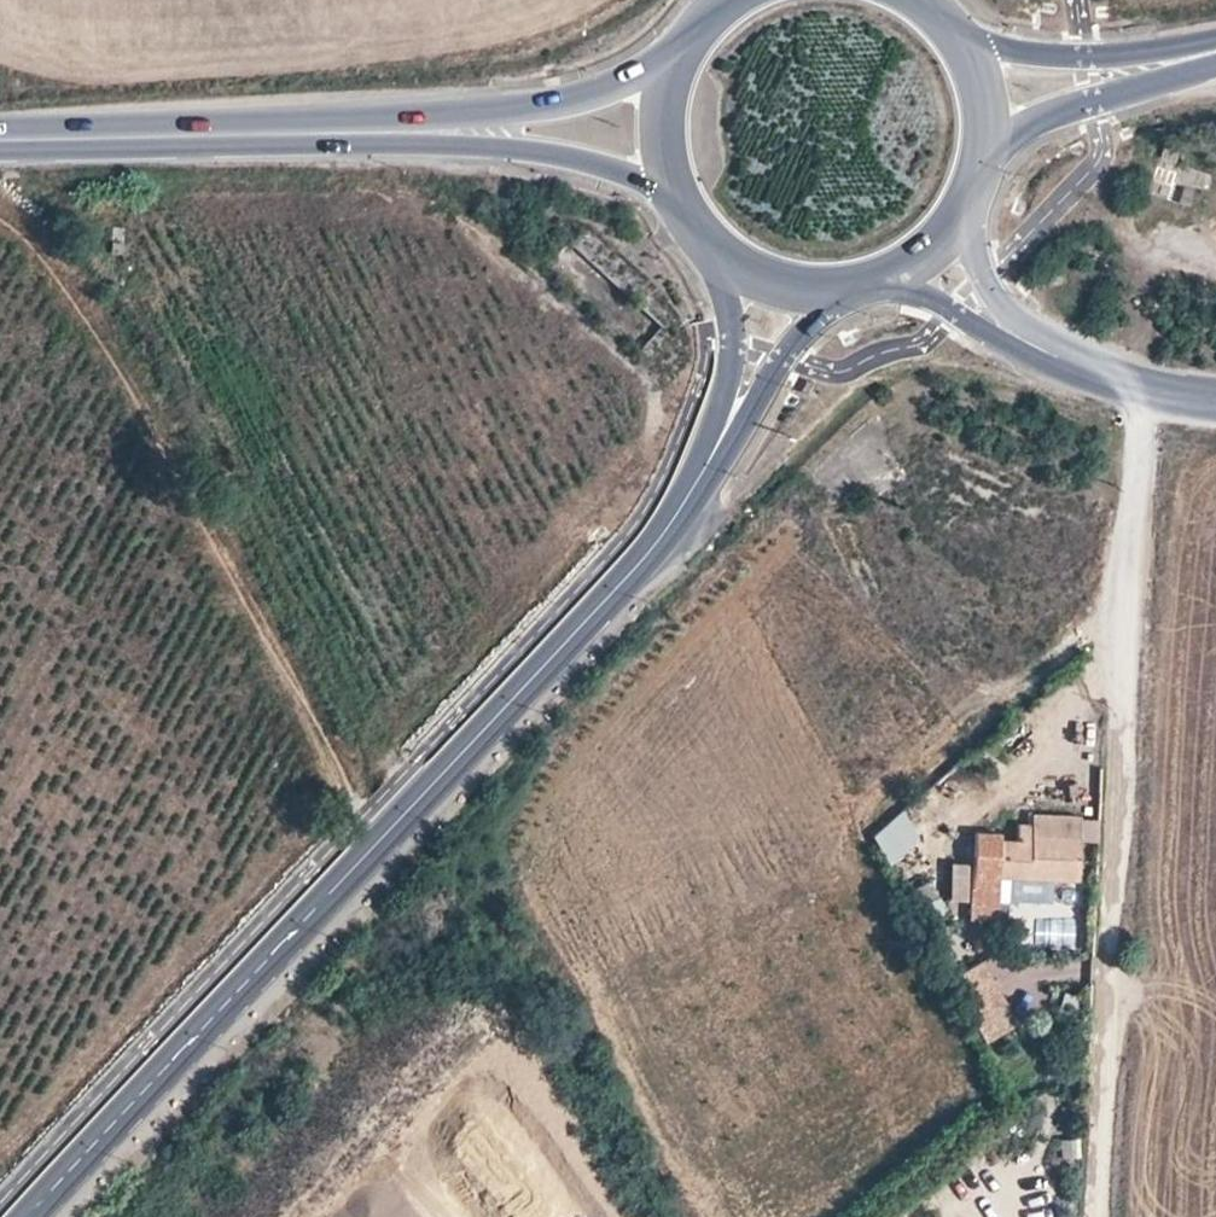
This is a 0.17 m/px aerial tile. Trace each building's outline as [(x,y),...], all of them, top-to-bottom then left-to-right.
[(1179,167),(1186,149),(1170,142),(1147,198),(1190,215),(1199,192),(1205,194),(1211,180),(1179,167)] [(866,827),(882,855),(922,833),(907,805),(866,827)] [(968,896),(968,902),(993,903),(994,870),(1074,874),(1076,837),(1077,816),(1077,814),(1030,811),(1030,821),(1015,820),(1014,835),(997,834),(997,831),(971,829),(970,860),(968,896)] [(1096,817),(1077,816),(1076,837),(1095,838),(1096,817)] [(968,896),(970,860),(947,859),(945,895),(968,896)] [(980,956),(947,974),(982,1037),(1015,1020),(980,956)]
